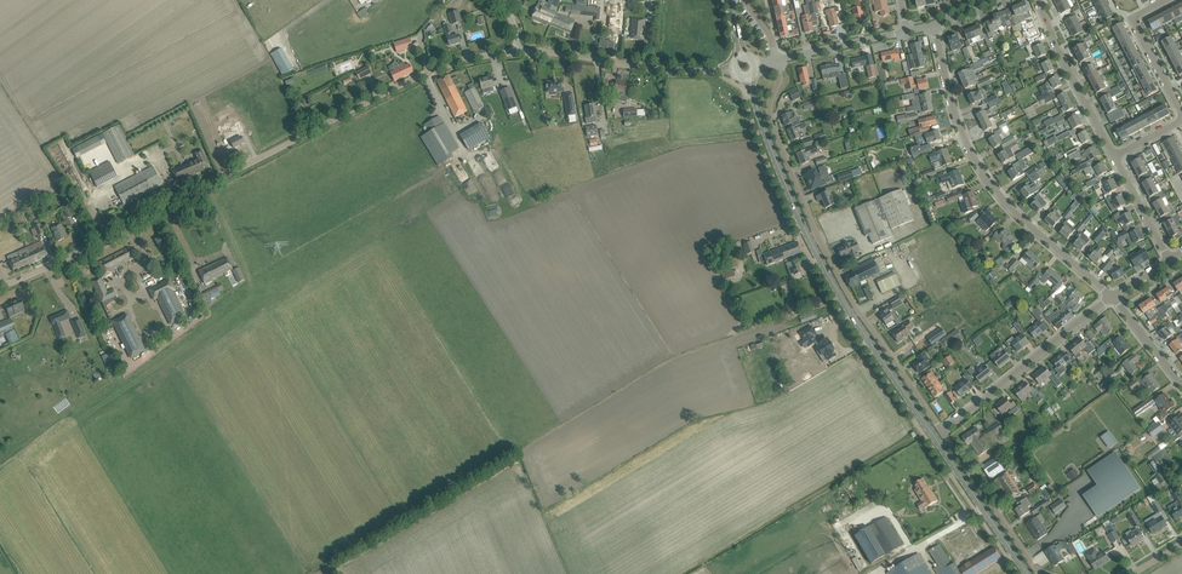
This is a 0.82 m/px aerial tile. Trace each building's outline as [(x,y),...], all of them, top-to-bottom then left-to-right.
[(532,18),(550,25),(570,33),(575,21),(556,13),(561,0),(550,0),(548,4),(540,1),(538,7),(537,6),(532,18)] [(772,2),(773,2),(774,8),(782,7),(781,0),(772,0),(772,2)] [(807,6),(804,7),(806,15),(802,16),(803,20),(802,20),(805,33),(813,31),(812,26),(818,25),(816,19),(816,17),(819,17),(815,0),(806,0),(807,6)] [(855,8),(853,9),(855,16),(856,22),(864,20),(862,14),(861,8),(865,7),(864,0),(853,0),(855,8)] [(870,5),(874,4),(874,6),(876,13),(880,11),(881,16),(889,14),(889,12),(886,1),(886,0),(869,0),(870,5)] [(1108,5),(1105,0),(1096,5),(1100,13),(1109,8),(1107,5),(1108,5)] [(1060,8),(1059,9),(1062,14),(1071,9),(1067,1),(1058,6),(1060,8)] [(1016,26),(1020,24),(1020,23),(1032,18),(1025,3),(1013,8),(1014,12),(1014,13),(1015,13),(1015,15),(1011,16),(1016,26)] [(577,5),(572,5),(572,12),(587,13),(588,6),(587,6),(577,5)] [(610,8),(596,7),(596,14),(610,16),(609,28),(620,29),(623,6),(610,5),(610,8)] [(1179,5),(1169,11),(1174,20),(1181,15),(1181,10),(1179,5)] [(782,7),(774,8),(776,15),(775,15),(776,18),(785,16),(791,15),(794,14),(794,11),(789,12),(788,10),(786,11),(784,6),(782,7)] [(834,9),(825,11),(826,16),(828,16),(829,21),(831,27),(838,26),(837,20),(835,13),(839,12),(838,7),(833,8),(834,9)] [(365,9),(358,13),(361,17),(363,15),(363,16),(371,11),(369,8),(366,11),(365,9)] [(1104,21),(1113,16),(1111,11),(1110,11),(1109,8),(1100,13),(1104,21)] [(1080,9),(1074,12),(1076,16),(1079,14),(1081,18),(1083,16),(1080,9)] [(459,11),(449,14),(452,25),(462,22),(459,11)] [(1174,20),(1169,11),(1159,16),(1164,25),(1166,29),(1168,28),(1166,24),(1174,20)] [(1002,12),(994,16),(995,19),(999,28),(1003,26),(1004,28),(1007,26),(1008,28),(1012,26),(1008,18),(1008,19),(1005,20),(1002,12)] [(785,16),(776,18),(777,22),(777,21),(779,28),(787,26),(785,16)] [(1075,16),(1066,21),(1068,26),(1069,25),(1070,28),(1079,24),(1075,16)] [(1159,16),(1148,22),(1155,35),(1158,33),(1156,29),(1164,25),(1159,16)] [(479,26),(486,24),(484,18),(477,19),(479,26)] [(995,19),(987,23),(990,31),(987,32),(986,31),(988,37),(989,38),(990,40),(994,38),(993,36),(996,35),(995,32),(999,30),(999,28),(995,19)] [(633,20),(631,38),(643,40),(645,21),(633,20)] [(1033,22),(1027,24),(1026,21),(1023,22),(1020,23),(1025,34),(1036,29),(1033,22)] [(1122,23),(1118,26),(1116,22),(1108,26),(1110,30),(1113,28),(1116,35),(1126,30),(1122,23)] [(435,29),(432,24),(428,28),(425,31),(429,36),(432,33),(431,32),(435,29)] [(1071,32),(1074,36),(1083,31),(1079,24),(1070,28),(1072,31),(1071,32)] [(449,46),(461,43),(458,35),(452,37),(451,33),(453,33),(450,25),(444,26),(448,40),(449,46)] [(789,36),(794,35),(793,32),(788,33),(787,26),(779,28),(780,35),(781,38),(789,36)] [(980,26),(972,29),(976,37),(980,36),(981,40),(985,38),(982,31),(980,26)] [(976,37),(972,29),(965,32),(968,41),(969,40),(970,44),(974,43),(972,39),(976,37)] [(1034,39),(1039,37),(1036,29),(1025,34),(1030,45),(1035,43),(1034,39)] [(1104,41),(1108,40),(1102,30),(1099,31),(1104,41)] [(1129,37),(1126,30),(1116,35),(1120,42),(1129,37)] [(957,35),(948,39),(951,45),(951,46),(951,47),(953,52),(962,48),(957,35)] [(923,46),(928,45),(926,36),(918,37),(919,43),(923,42),(923,46)] [(1084,39),(1075,44),(1077,47),(1074,49),(1077,56),(1086,51),(1089,50),(1087,45),(1086,43),(1092,40),(1090,36),(1084,39)] [(1133,44),(1129,37),(1120,42),(1123,49),(1133,44)] [(1175,44),(1171,37),(1162,42),(1165,49),(1175,44)] [(989,38),(985,40),(990,51),(983,54),(985,59),(989,57),(995,54),(990,40),(989,38)] [(410,39),(394,44),(397,53),(413,48),(410,39)] [(1111,40),(1108,41),(1108,40),(1104,41),(1108,48),(1111,46),(1114,45),(1111,40)] [(599,43),(598,50),(612,52),(614,45),(599,43)] [(913,55),(913,54),(907,56),(910,70),(924,67),(922,56),(919,43),(912,45),(914,55),(913,55)] [(1026,46),(1029,54),(1035,51),(1038,58),(1047,55),(1042,45),(1035,48),(1033,44),(1026,46)] [(1136,50),(1133,44),(1123,49),(1127,55),(1136,50)] [(1178,51),(1175,44),(1165,49),(1169,56),(1178,51)] [(971,46),(967,48),(971,58),(974,64),(981,60),(980,58),(976,57),(971,46)] [(271,52),(281,76),(292,71),(282,48),(271,52)] [(967,48),(962,49),(967,60),(968,60),(971,58),(967,48)] [(1140,57),(1136,50),(1127,55),(1131,62),(1140,57)] [(895,52),(895,51),(882,54),(883,61),(895,59),(895,60),(900,59),(900,57),(898,51),(895,52)] [(1077,56),(1081,63),(1084,61),(1086,64),(1095,59),(1093,56),(1090,58),(1086,51),(1077,56)] [(1181,58),(1178,51),(1169,56),(1173,62),(1181,58)] [(1095,59),(1086,64),(1087,68),(1084,69),(1088,76),(1097,71),(1095,68),(1098,66),(1097,63),(1101,61),(1099,57),(1095,60),(1095,59)] [(1143,64),(1140,57),(1131,62),(1134,69),(1143,64)] [(864,58),(851,60),(853,68),(866,65),(866,62),(869,62),(868,58),(864,58)] [(1181,58),(1173,62),(1176,69),(1181,66),(1181,58)] [(981,60),(974,64),(976,68),(983,65),(987,63),(986,62),(985,59),(981,60)] [(410,64),(405,66),(403,61),(398,64),(395,62),(392,65),(395,71),(391,73),(392,76),(394,81),(404,77),(413,72),(411,67),(410,64)] [(1043,80),(1043,79),(1049,76),(1048,73),(1054,70),(1050,61),(1042,65),(1041,62),(1037,64),(1038,67),(1040,72),(1044,70),(1046,73),(1041,76),(1035,79),(1037,83),(1043,80)] [(826,66),(821,67),(822,75),(824,80),(829,78),(828,74),(840,71),(839,64),(834,65),(834,64),(830,65),(830,64),(825,66),(826,66)] [(874,64),(866,66),(869,78),(876,77),(874,64)] [(1134,69),(1132,70),(1135,77),(1138,76),(1146,71),(1147,71),(1143,64),(1134,69)] [(368,66),(356,72),(359,80),(372,74),(368,66)] [(804,85),(809,84),(806,68),(798,69),(801,83),(804,82),(804,85)] [(965,72),(959,74),(962,82),(964,81),(975,76),(974,72),(973,71),(972,69),(970,69),(965,72)] [(1102,82),(1097,71),(1088,76),(1093,86),(1096,85),(1102,82)] [(1147,71),(1146,71),(1138,76),(1141,82),(1151,77),(1147,71)] [(845,73),(838,75),(841,89),(848,88),(846,76),(845,73)] [(437,81),(438,84),(452,111),(454,117),(455,117),(455,118),(468,112),(467,110),(452,80),(449,75),(437,81)] [(994,75),(982,81),(984,85),(985,85),(996,79),(994,75)] [(350,81),(348,76),(342,79),(343,81),(342,81),(344,84),(350,81)] [(902,84),(906,83),(907,89),(914,88),(916,94),(920,93),(920,89),(928,88),(927,80),(923,81),(922,79),(916,80),(917,82),(914,82),(913,76),(901,79),(902,84)] [(964,81),(962,82),(965,89),(968,88),(971,87),(977,84),(978,84),(978,82),(977,80),(975,76),(964,81)] [(491,77),(480,80),(482,89),(497,85),(496,79),(495,79),(496,80),(492,81),(491,77)] [(1042,95),(1038,97),(1040,101),(1041,101),(1044,99),(1050,96),(1048,92),(1054,89),(1056,88),(1062,85),(1057,77),(1055,78),(1052,80),(1046,83),(1047,84),(1047,85),(1048,85),(1044,87),(1047,92),(1047,93),(1042,95)] [(1154,84),(1151,77),(1141,82),(1145,89),(1153,85),(1154,84)] [(1093,86),(1097,93),(1100,92),(1102,95),(1111,90),(1109,87),(1106,80),(1105,80),(1102,82),(1096,85),(1093,86)] [(554,81),(553,81),(553,82),(546,82),(547,92),(552,92),(552,95),(556,95),(556,92),(564,91),(563,81),(557,81),(556,81),(556,82),(554,82),(554,81)] [(626,93),(627,83),(616,81),(615,91),(618,92),(617,101),(626,102),(628,95),(625,95),(625,93),(626,93)] [(1111,90),(1102,95),(1104,98),(1101,100),(1104,107),(1113,102),(1111,98),(1122,92),(1120,90),(1126,86),(1125,83),(1111,90)] [(1154,84),(1153,85),(1145,89),(1148,96),(1158,91),(1154,84)] [(475,87),(470,90),(465,92),(474,112),(485,107),(475,87)] [(509,87),(500,91),(508,110),(517,107),(509,87)] [(1006,96),(1013,93),(1010,87),(1003,90),(1006,96)] [(801,98),(796,89),(789,93),(793,101),(801,98)] [(975,93),(968,96),(972,105),(979,102),(984,99),(982,96),(985,94),(983,90),(975,93)] [(995,92),(991,94),(992,97),(986,100),(988,104),(996,100),(999,100),(995,92)] [(564,94),(565,102),(568,116),(576,115),(572,93),(564,94)] [(1058,97),(1054,100),(1056,104),(1057,107),(1070,100),(1066,93),(1058,97)] [(930,94),(917,97),(918,101),(922,100),(923,104),(932,102),(930,94)] [(1041,101),(1040,101),(1041,104),(1045,102),(1046,103),(1052,100),(1050,96),(1044,99),(1041,101)] [(815,99),(803,103),(805,110),(817,106),(815,99)] [(996,100),(988,104),(990,109),(998,105),(996,100)] [(1059,111),(1061,114),(1066,112),(1074,108),(1070,100),(1057,107),(1059,111)] [(913,106),(914,111),(920,109),(921,113),(933,111),(932,102),(923,104),(913,106)] [(1104,107),(1108,114),(1111,112),(1114,117),(1123,113),(1120,107),(1118,104),(1115,106),(1113,102),(1104,107)] [(596,117),(594,105),(585,106),(587,119),(596,117)] [(495,114),(491,106),(486,108),(490,116),(495,114)] [(1165,106),(1160,108),(1155,111),(1160,120),(1170,114),(1165,106)] [(985,112),(985,111),(977,115),(981,123),(988,119),(987,116),(991,114),(989,110),(985,112)] [(798,120),(797,118),(796,117),(794,111),(790,113),(787,114),(781,116),(785,126),(789,124),(790,128),(800,125),(798,120)] [(1160,120),(1155,111),(1145,117),(1149,125),(1160,120)] [(917,112),(907,114),(907,113),(897,115),(898,122),(919,118),(917,112)] [(1116,121),(1121,118),(1125,116),(1123,113),(1114,117),(1116,121)] [(1149,125),(1145,117),(1143,113),(1133,118),(1139,131),(1149,125)] [(235,125),(239,133),(244,131),(239,121),(236,115),(232,117),(235,125)] [(1048,124),(1045,125),(1047,128),(1057,123),(1056,122),(1063,119),(1060,115),(1053,119),(1052,117),(1046,121),(1048,124)] [(449,154),(459,149),(439,116),(424,125),(429,133),(421,137),(439,166),(452,158),(449,154)] [(1063,119),(1056,122),(1057,123),(1058,126),(1064,123),(1066,127),(1071,124),(1074,130),(1075,129),(1077,128),(1083,125),(1078,116),(1076,116),(1072,118),(1069,120),(1068,120),(1066,121),(1064,118),(1063,119)] [(919,121),(920,126),(909,130),(911,136),(930,131),(929,126),(937,124),(935,117),(919,121)] [(1130,120),(1131,123),(1124,127),(1129,136),(1139,131),(1133,118),(1130,120)] [(852,119),(845,121),(848,129),(854,126),(852,119)] [(988,119),(981,123),(985,131),(993,127),(992,127),(997,125),(995,121),(990,123),(988,119)] [(805,123),(800,125),(790,128),(787,130),(792,141),(800,138),(801,139),(803,138),(804,136),(802,132),(801,131),(800,130),(807,127),(805,123)] [(460,136),(469,151),(490,139),(481,124),(460,136)] [(118,164),(135,156),(120,125),(103,134),(118,164)] [(598,136),(596,125),(585,127),(587,137),(598,136)] [(1116,132),(1117,131),(1122,140),(1123,139),(1123,141),(1127,139),(1126,137),(1129,136),(1124,127),(1121,129),(1119,125),(1114,128),(1116,132)] [(995,137),(990,140),(995,148),(997,147),(1000,145),(1001,145),(1004,143),(1004,142),(1000,135),(1005,132),(1003,128),(1001,129),(994,133),(995,133),(996,136),(995,137)] [(234,148),(245,143),(241,136),(237,139),(235,135),(232,136),(230,132),(226,134),(228,139),(229,139),(231,143),(234,148)] [(921,150),(935,146),(934,142),(941,140),(938,132),(931,134),(922,137),(924,141),(927,140),(932,138),(933,141),(920,145),(912,147),(914,152),(921,150)] [(1079,135),(1074,138),(1076,142),(1080,140),(1083,144),(1085,143),(1091,140),(1086,132),(1084,133),(1081,134),(1079,135)] [(72,149),(77,158),(102,145),(107,143),(102,134),(72,149)] [(1056,136),(1049,139),(1052,145),(1063,139),(1061,135),(1057,137),(1056,137),(1056,136)] [(1013,136),(1004,141),(1005,141),(1008,146),(1008,145),(1015,141),(1016,141),(1013,136)] [(803,147),(814,144),(812,137),(802,140),(803,147)] [(1175,142),(1173,138),(1163,143),(1167,150),(1176,146),(1174,143),(1175,142)] [(1158,155),(1161,153),(1157,144),(1153,146),(1158,155)] [(805,151),(803,152),(797,154),(802,165),(810,161),(808,157),(818,152),(815,145),(805,149),(805,151)] [(1005,151),(999,155),(1004,164),(1016,157),(1011,149),(1010,149),(1008,146),(1008,145),(1008,146),(1003,148),(1005,151)] [(1032,146),(1017,156),(1020,161),(1026,157),(1035,152),(1032,146)] [(1178,149),(1176,146),(1167,150),(1171,158),(1181,153),(1178,148),(1178,149)] [(1079,147),(1067,153),(1069,157),(1073,155),(1081,151),(1079,147)] [(1081,151),(1073,155),(1075,158),(1076,158),(1081,157),(1082,157),(1083,159),(1084,159),(1088,156),(1090,160),(1091,161),(1094,159),(1099,156),(1095,148),(1093,149),(1089,151),(1088,151),(1086,148),(1081,151)] [(930,155),(932,162),(939,159),(942,166),(950,163),(948,155),(949,155),(947,149),(930,155)] [(173,171),(177,182),(209,168),(202,151),(196,154),(198,160),(173,171)] [(864,163),(867,162),(864,152),(855,155),(856,158),(861,156),(864,163)] [(1181,153),(1171,158),(1175,165),(1181,162),(1181,155),(1181,153)] [(1142,154),(1133,158),(1135,162),(1132,163),(1135,170),(1148,164),(1142,154)] [(816,164),(827,161),(826,155),(815,159),(816,164)] [(110,161),(89,172),(98,187),(118,177),(110,161)] [(1014,169),(1009,172),(1014,180),(1015,179),(1019,177),(1020,177),(1025,174),(1023,170),(1022,169),(1023,169),(1020,165),(1018,162),(1013,165),(1014,169)] [(1086,162),(1077,167),(1077,168),(1080,171),(1083,169),(1084,170),(1089,167),(1086,162)] [(1089,167),(1084,170),(1087,175),(1091,173),(1092,175),(1097,172),(1098,176),(1099,176),(1099,177),(1102,175),(1108,172),(1103,164),(1102,165),(1098,167),(1094,168),(1095,169),(1094,169),(1092,165),(1089,167)] [(1135,170),(1139,177),(1142,176),(1144,179),(1153,174),(1148,164),(1135,170)] [(124,205),(163,185),(153,166),(114,186),(124,205)] [(815,170),(806,174),(809,181),(807,182),(811,190),(831,181),(825,166),(819,169),(821,174),(818,175),(815,170)] [(935,168),(920,173),(921,176),(916,178),(917,181),(937,173),(935,168)] [(1021,191),(1026,199),(1040,190),(1034,182),(1040,178),(1039,177),(1043,174),(1042,173),(1044,171),(1042,168),(1036,172),(1028,178),(1033,184),(1028,187),(1028,186),(1021,191)] [(1028,178),(1036,172),(1033,168),(1025,173),(1028,178)] [(853,169),(851,170),(850,169),(836,174),(839,182),(853,177),(853,178),(856,177),(853,169)] [(943,182),(943,183),(950,181),(953,188),(964,184),(962,178),(961,179),(960,176),(961,175),(959,170),(955,172),(948,174),(941,177),(941,176),(937,178),(939,183),(943,182)] [(1153,174),(1144,179),(1146,182),(1142,184),(1146,190),(1155,186),(1158,184),(1155,177),(1159,175),(1157,172),(1153,174)] [(1066,190),(1070,185),(1061,175),(1056,179),(1066,190)] [(1087,185),(1081,188),(1083,191),(1093,185),(1097,183),(1095,178),(1086,183),(1087,185)] [(1093,185),(1096,191),(1102,188),(1106,195),(1117,189),(1112,180),(1107,183),(1105,179),(1097,183),(1093,185)] [(1146,190),(1150,197),(1153,196),(1155,199),(1164,194),(1162,190),(1158,192),(1155,186),(1146,190)] [(866,236),(866,237),(869,235),(873,245),(879,242),(895,236),(892,229),(914,220),(902,189),(874,201),(854,209),(855,209),(867,236),(866,236)] [(937,199),(947,196),(945,191),(936,194),(937,199)] [(948,201),(963,196),(961,191),(946,196),(948,201)] [(817,197),(818,201),(822,200),(826,208),(834,205),(829,192),(817,197)] [(964,196),(966,203),(962,205),(965,213),(968,212),(974,210),(973,208),(978,206),(976,199),(975,200),(972,193),(973,192),(967,194),(964,196)] [(1036,202),(1032,205),(1038,213),(1040,211),(1042,209),(1043,208),(1048,204),(1039,194),(1033,199),(1036,202)] [(1164,194),(1155,199),(1156,202),(1153,204),(1157,211),(1166,206),(1162,199),(1165,197),(1164,194)] [(1108,198),(1106,199),(1110,208),(1112,212),(1117,209),(1119,209),(1120,208),(1125,205),(1121,197),(1119,197),(1115,199),(1113,195),(1112,196),(1108,198)] [(1071,207),(1063,216),(1067,220),(1068,218),(1075,210),(1082,202),(1079,198),(1076,201),(1071,207)] [(67,204),(62,207),(68,218),(72,216),(67,204)] [(1157,211),(1161,218),(1164,216),(1165,219),(1177,213),(1174,207),(1172,208),(1170,204),(1166,206),(1157,211)] [(984,221),(980,224),(986,231),(990,228),(993,225),(997,221),(988,211),(987,212),(983,215),(981,218),(984,221)] [(1050,216),(1046,220),(1054,227),(1055,225),(1058,223),(1059,221),(1062,217),(1059,214),(1057,212),(1055,211),(1052,215),(1051,214),(1050,216)] [(972,222),(979,215),(975,212),(968,218),(972,222)] [(1116,215),(1114,216),(1118,224),(1124,222),(1125,225),(1126,226),(1129,224),(1134,222),(1129,213),(1128,214),(1124,216),(1122,212),(1121,212),(1120,212),(1116,214),(1116,215)] [(1082,222),(1076,229),(1079,233),(1080,233),(1081,231),(1086,226),(1094,216),(1092,213),(1083,223),(1082,222)] [(1177,213),(1165,219),(1167,223),(1164,224),(1168,231),(1176,227),(1174,222),(1181,219),(1178,213),(1177,213)] [(1064,229),(1060,233),(1067,239),(1069,237),(1071,235),(1073,233),(1075,231),(1075,228),(1072,226),(1067,222),(1070,219),(1068,218),(1067,220),(1065,222),(1061,227),(1064,229)] [(35,226),(34,226),(38,235),(43,233),(37,220),(33,222),(35,226)] [(1113,238),(1117,235),(1111,224),(1107,227),(1113,238)] [(58,241),(67,237),(61,225),(53,229),(55,236),(58,241)] [(1176,240),(1181,237),(1181,232),(1180,233),(1176,227),(1168,231),(1172,238),(1175,236),(1176,240)] [(1092,240),(1098,244),(1106,234),(1100,229),(1092,240)] [(1002,240),(1004,241),(1005,243),(1003,245),(1003,249),(1007,252),(1010,252),(1013,248),(1011,246),(1013,244),(1014,243),(1016,240),(1006,230),(1002,234),(998,231),(994,236),(1000,242),(1002,240)] [(1118,235),(1115,237),(1118,243),(1126,239),(1127,239),(1127,240),(1128,241),(1129,242),(1130,242),(1131,243),(1132,243),(1133,243),(1133,242),(1134,242),(1135,242),(1136,243),(1143,240),(1143,239),(1145,239),(1144,238),(1142,234),(1141,233),(1140,233),(1138,230),(1137,230),(1131,234),(1130,235),(1127,231),(1125,232),(1123,233),(1118,235)] [(1079,239),(1074,245),(1081,251),(1083,249),(1087,245),(1090,240),(1088,238),(1089,238),(1084,233),(1081,231),(1080,233),(1079,233),(1076,236),(1079,239)] [(156,240),(162,251),(169,248),(163,237),(156,240)] [(48,256),(45,250),(41,242),(27,248),(33,262),(48,256)] [(747,255),(749,254),(754,252),(751,242),(743,244),(747,255)] [(771,252),(764,254),(764,255),(766,260),(766,261),(768,265),(775,263),(784,260),(784,259),(796,255),(802,253),(798,242),(796,242),(792,244),(780,248),(771,252)] [(851,245),(850,243),(845,246),(845,247),(838,250),(842,258),(849,255),(851,261),(859,257),(857,252),(860,251),(856,243),(851,245)] [(973,245),(968,249),(972,255),(973,254),(975,257),(980,254),(973,245)] [(134,256),(129,247),(99,263),(105,276),(113,273),(112,270),(134,258),(133,257),(134,256)] [(33,262),(27,248),(17,252),(19,256),(9,260),(13,271),(33,262)] [(1099,248),(1090,258),(1097,264),(1102,258),(1099,255),(1102,251),(1099,248)] [(1110,259),(1115,252),(1110,248),(1105,254),(1110,259)] [(1139,253),(1136,255),(1135,253),(1129,257),(1136,267),(1150,258),(1149,256),(1148,257),(1146,254),(1147,254),(1144,250),(1139,253)] [(1026,265),(1032,270),(1034,268),(1035,268),(1041,261),(1040,262),(1036,258),(1037,257),(1030,251),(1024,258),(1028,262),(1026,265)] [(995,261),(997,265),(1005,260),(1002,256),(995,261)] [(232,270),(229,263),(227,257),(199,271),(205,284),(217,278),(217,277),(232,270)] [(1015,258),(1009,264),(1008,263),(1005,266),(1011,271),(1019,261),(1015,258)] [(853,273),(845,277),(850,287),(873,276),(874,277),(880,274),(873,259),(852,269),(853,273)] [(1115,280),(1120,277),(1119,276),(1124,273),(1121,268),(1120,266),(1115,270),(1112,265),(1114,263),(1110,259),(1102,268),(1108,274),(1110,273),(1115,280)] [(791,261),(786,263),(786,264),(787,267),(791,266),(793,272),(794,273),(794,275),(801,272),(798,263),(796,264),(795,264),(794,261),(791,262),(791,261)] [(239,283),(246,280),(239,267),(232,271),(239,283)] [(152,269),(135,279),(143,291),(159,280),(152,269)] [(1044,276),(1041,280),(1045,284),(1049,279),(1056,285),(1053,289),(1055,291),(1061,286),(1064,282),(1062,280),(1063,279),(1055,273),(1055,274),(1050,270),(1051,269),(1050,269),(1046,273),(1044,276)] [(723,280),(735,276),(733,270),(721,273),(723,280)] [(881,293),(900,284),(894,271),(875,280),(881,293)] [(994,287),(998,284),(994,278),(997,276),(993,271),(986,276),(989,281),(994,287)] [(182,275),(176,277),(181,292),(187,290),(182,275)] [(1036,277),(1028,287),(1032,290),(1033,291),(1035,288),(1034,287),(1040,280),(1036,277)] [(101,278),(92,282),(95,287),(102,303),(103,306),(104,308),(104,307),(109,305),(109,304),(107,301),(116,297),(117,296),(117,295),(114,289),(107,292),(101,278)] [(149,290),(154,300),(158,298),(171,324),(186,317),(173,291),(176,290),(170,278),(164,281),(165,283),(149,290)] [(1174,284),(1174,285),(1177,289),(1178,291),(1179,291),(1180,293),(1177,295),(1181,303),(1181,284),(1181,283),(1180,281),(1180,280),(1174,284)] [(200,294),(206,306),(212,304),(210,300),(221,295),(219,291),(224,289),(221,284),(200,294)] [(1056,291),(1052,295),(1052,296),(1060,306),(1064,303),(1066,301),(1060,294),(1067,288),(1063,284),(1061,286),(1055,291),(1056,291)] [(860,290),(861,293),(862,292),(865,301),(872,299),(868,287),(860,290)] [(1163,291),(1163,292),(1169,302),(1172,305),(1176,302),(1181,311),(1181,303),(1177,295),(1174,298),(1173,295),(1172,292),(1169,287),(1163,291)] [(1080,305),(1078,304),(1084,297),(1076,291),(1070,298),(1071,298),(1066,303),(1076,310),(1080,305)] [(1163,291),(1156,295),(1157,296),(1160,300),(1161,302),(1163,301),(1165,304),(1160,306),(1164,313),(1167,311),(1169,309),(1168,309),(1172,306),(1172,305),(1169,302),(1163,292),(1163,291)] [(901,300),(906,298),(903,292),(889,301),(892,306),(901,301),(901,300)] [(1044,302),(1043,303),(1046,306),(1047,306),(1052,302),(1051,302),(1054,298),(1052,296),(1052,295),(1044,302)] [(1151,298),(1145,302),(1146,303),(1150,311),(1153,315),(1157,313),(1160,318),(1163,319),(1167,317),(1164,313),(1160,306),(1157,309),(1155,306),(1156,306),(1155,303),(1151,298)] [(794,299),(788,301),(790,309),(796,307),(794,299)] [(1041,299),(1038,302),(1044,308),(1044,309),(1047,306),(1046,306),(1043,303),(1044,302),(1041,299)] [(23,307),(20,300),(5,306),(8,314),(14,312),(15,315),(25,311),(23,307)] [(1145,302),(1139,306),(1144,313),(1145,312),(1150,321),(1152,324),(1153,323),(1155,326),(1159,323),(1157,320),(1153,315),(1150,311),(1146,303),(1145,302)] [(1054,313),(1059,318),(1060,317),(1063,321),(1066,324),(1073,317),(1071,314),(1069,312),(1068,310),(1067,310),(1066,309),(1068,306),(1064,303),(1060,306),(1059,307),(1062,310),(1060,311),(1059,310),(1055,313),(1054,313)] [(883,316),(881,317),(886,325),(888,324),(891,321),(894,319),(891,314),(894,312),(890,306),(889,307),(885,310),(881,312),(882,314),(883,316)] [(1040,316),(1043,314),(1038,307),(1035,310),(1040,316)] [(1051,309),(1044,315),(1047,319),(1048,320),(1052,324),(1054,323),(1059,329),(1066,324),(1063,321),(1060,317),(1059,318),(1054,313),(1051,309)] [(51,318),(52,321),(54,325),(57,331),(56,331),(59,339),(60,339),(59,338),(65,336),(60,323),(71,318),(68,310),(63,312),(63,313),(51,318)] [(1035,310),(1031,313),(1037,319),(1040,316),(1035,310)] [(814,311),(808,313),(799,317),(801,323),(817,317),(814,311)] [(139,337),(128,315),(113,322),(131,359),(148,350),(141,336),(139,337)] [(1104,319),(1094,327),(1098,331),(1098,332),(1100,331),(1102,328),(1107,334),(1107,335),(1109,334),(1113,330),(1108,323),(1109,323),(1105,318),(1104,319)] [(0,323),(0,332),(13,326),(14,326),(11,319),(0,323)] [(812,333),(809,335),(811,340),(815,339),(816,340),(823,336),(820,330),(823,329),(819,320),(809,325),(812,333)] [(902,328),(893,334),(898,343),(909,335),(907,332),(914,327),(909,320),(901,326),(902,328)] [(1039,322),(1029,331),(1032,334),(1035,338),(1035,337),(1040,333),(1042,332),(1042,333),(1047,329),(1043,325),(1040,322),(1039,322)] [(86,335),(82,324),(74,327),(79,338),(86,335)] [(1166,328),(1160,333),(1166,340),(1176,333),(1170,325),(1166,328)] [(941,327),(927,337),(932,345),(947,335),(941,327)] [(959,342),(963,338),(956,328),(941,339),(946,346),(956,338),(959,342)] [(16,329),(6,334),(12,344),(21,339),(16,329)] [(1095,337),(1094,335),(1090,330),(1086,334),(1090,338),(1091,340),(1095,337)] [(827,343),(825,345),(827,350),(832,348),(835,355),(836,355),(836,356),(842,353),(842,352),(840,346),(841,345),(836,334),(829,338),(830,341),(827,343)] [(1170,345),(1177,355),(1179,353),(1181,351),(1181,350),(1181,334),(1177,337),(1178,339),(1170,345)] [(1013,337),(1007,342),(1009,345),(1011,344),(1014,346),(1017,351),(1023,347),(1024,348),(1029,343),(1026,338),(1024,336),(1023,335),(1022,335),(1015,340),(1013,337)] [(979,336),(973,341),(977,346),(983,341),(979,336)] [(1109,349),(1109,350),(1114,346),(1121,355),(1125,352),(1130,348),(1125,343),(1124,343),(1120,338),(1121,337),(1116,341),(1108,347),(1105,344),(1098,349),(1099,358),(1109,349)] [(1069,347),(1070,349),(1073,352),(1075,355),(1078,359),(1082,355),(1080,352),(1083,350),(1086,347),(1091,352),(1095,349),(1092,346),(1089,341),(1088,341),(1089,342),(1086,345),(1085,344),(1080,338),(1076,342),(1077,342),(1070,348),(1069,347)] [(819,358),(816,353),(814,349),(788,364),(794,373),(819,358)] [(994,353),(990,356),(993,359),(996,363),(999,367),(999,366),(1006,361),(1006,362),(1010,358),(1009,356),(1007,353),(1004,350),(997,356),(994,353)] [(106,364),(116,361),(113,352),(103,355),(106,364)] [(918,362),(917,361),(913,364),(919,373),(930,366),(927,362),(930,360),(924,352),(923,353),(917,357),(919,361),(918,362)] [(1057,358),(1052,361),(1053,362),(1056,366),(1058,368),(1055,369),(1059,375),(1060,376),(1065,373),(1064,371),(1066,370),(1063,366),(1068,362),(1069,361),(1070,360),(1066,354),(1064,352),(1057,358)] [(947,367),(955,362),(950,355),(942,361),(947,367)] [(1129,359),(1123,363),(1131,374),(1137,370),(1132,363),(1138,359),(1135,355),(1129,359)] [(1071,364),(1071,365),(1071,366),(1076,372),(1081,368),(1075,361),(1071,364)] [(992,373),(988,368),(985,365),(974,374),(980,382),(986,377),(991,373),(992,373)] [(1042,371),(1034,377),(1035,378),(1038,382),(1040,384),(1049,377),(1051,375),(1049,372),(1045,367),(1041,370),(1042,371)] [(1107,379),(1115,373),(1111,367),(1102,374),(1107,379)] [(927,375),(922,379),(928,387),(935,398),(940,394),(945,391),(939,383),(937,379),(935,379),(931,373),(927,375)] [(1143,381),(1140,383),(1141,383),(1147,391),(1150,389),(1152,393),(1155,390),(1160,386),(1156,381),(1155,381),(1150,376),(1151,375),(1151,374),(1146,378),(1143,381)] [(1056,376),(1051,380),(1057,387),(1062,383),(1056,376)] [(1132,390),(1140,384),(1135,379),(1128,385),(1132,390)] [(956,390),(953,392),(958,398),(960,396),(961,397),(965,394),(965,393),(968,391),(968,392),(973,388),(972,387),(969,383),(967,381),(966,380),(965,380),(955,389),(956,390)] [(1015,391),(1014,391),(1016,393),(1018,396),(1021,399),(1030,392),(1032,390),(1030,387),(1026,382),(1022,386),(1015,392),(1015,391)] [(1037,391),(1032,394),(1038,402),(1043,398),(1037,391)] [(951,403),(955,400),(949,392),(945,394),(951,403)] [(1155,401),(1161,409),(1160,410),(1162,412),(1161,412),(1156,415),(1157,417),(1160,421),(1165,418),(1170,414),(1168,411),(1170,410),(1168,408),(1172,405),(1173,405),(1174,404),(1171,399),(1171,400),(1170,400),(1164,394),(1160,397),(1155,401)] [(1137,416),(1146,409),(1155,403),(1151,397),(1133,411),(1137,416)] [(1009,402),(1006,398),(996,406),(1002,414),(1009,408),(1010,410),(1016,405),(1012,400),(1009,402)] [(1019,405),(1012,411),(1015,414),(1022,409),(1019,405)] [(945,411),(940,415),(941,417),(940,418),(942,421),(943,422),(944,422),(945,421),(944,420),(949,417),(945,411)] [(1169,432),(1176,441),(1179,438),(1180,438),(1178,435),(1181,432),(1181,414),(1178,417),(1169,424),(1173,429),(1169,432)] [(1164,430),(1159,422),(1148,431),(1153,438),(1164,430)] [(962,437),(968,445),(970,444),(979,456),(991,449),(986,441),(1003,430),(998,423),(981,434),(977,428),(962,437)] [(1110,433),(1104,437),(1112,448),(1118,443),(1110,433)] [(1162,451),(1159,447),(1147,455),(1150,459),(1152,457),(1162,451)] [(1172,461),(1164,449),(1162,451),(1152,457),(1156,462),(1163,457),(1169,464),(1172,461)] [(1099,516),(1140,488),(1115,453),(1090,470),(1100,485),(1085,495),(1087,497),(1099,515),(1099,516)] [(996,458),(987,464),(982,467),(991,479),(1005,470),(996,458)] [(1154,461),(1149,464),(1155,473),(1160,470),(1154,461)] [(1075,470),(1071,473),(1073,475),(1069,477),(1072,481),(1079,477),(1078,474),(1079,474),(1077,472),(1076,472),(1075,470)] [(994,481),(1000,489),(1001,488),(1009,499),(1019,491),(1014,483),(1015,483),(1014,482),(1016,480),(1014,477),(1012,478),(1011,478),(1007,472),(994,481)] [(1162,472),(1156,476),(1162,484),(1167,480),(1162,472)] [(923,479),(914,484),(917,489),(920,494),(918,495),(922,502),(918,505),(921,510),(925,507),(926,508),(938,501),(930,488),(929,489),(923,479)] [(1030,494),(1039,489),(1034,482),(1026,487),(1030,494)] [(1173,494),(1172,494),(1177,502),(1181,499),(1177,492),(1173,494)] [(1152,494),(1147,497),(1151,504),(1150,505),(1156,514),(1156,515),(1159,513),(1163,511),(1157,500),(1156,501),(1152,494)] [(1022,505),(1015,510),(1021,518),(1031,511),(1028,508),(1032,505),(1027,498),(1020,502),(1022,505)] [(1031,510),(1034,514),(1049,504),(1046,500),(1031,510)] [(1061,500),(1054,504),(1050,507),(1055,514),(1066,506),(1061,500)] [(1168,507),(1171,512),(1173,515),(1176,520),(1181,516),(1181,508),(1181,506),(1180,505),(1179,502),(1175,505),(1174,504),(1168,507)] [(1041,514),(1031,520),(1026,524),(1038,540),(1048,533),(1041,523),(1045,520),(1041,514)] [(1134,528),(1140,524),(1134,514),(1128,518),(1134,528)] [(886,517),(854,536),(871,564),(903,545),(886,517)] [(1148,525),(1150,528),(1153,534),(1167,525),(1164,520),(1162,517),(1161,517),(1148,525)] [(1110,523),(1104,526),(1108,534),(1115,530),(1110,523)] [(1112,543),(1120,539),(1115,530),(1108,534),(1107,534),(1112,543)] [(1143,540),(1139,535),(1137,531),(1127,537),(1132,546),(1143,540)] [(1072,544),(1058,542),(1063,549),(1068,550),(1071,556),(1077,552),(1072,544)] [(959,570),(955,563),(954,564),(953,563),(951,564),(939,545),(929,551),(938,566),(934,569),(937,573),(961,573),(959,570)] [(1064,560),(1054,546),(1045,552),(1055,566),(1064,560)] [(1113,555),(1118,553),(1115,546),(1105,550),(1106,553),(1111,551),(1113,555)] [(959,570),(961,573),(978,573),(1002,559),(995,547),(959,570)] [(1095,568),(1104,562),(1105,563),(1109,560),(1104,552),(1099,555),(1094,548),(1091,550),(1092,552),(1087,555),(1090,560),(1090,561),(1095,569),(1095,568)] [(888,573),(932,573),(919,553),(887,573),(888,573)]
